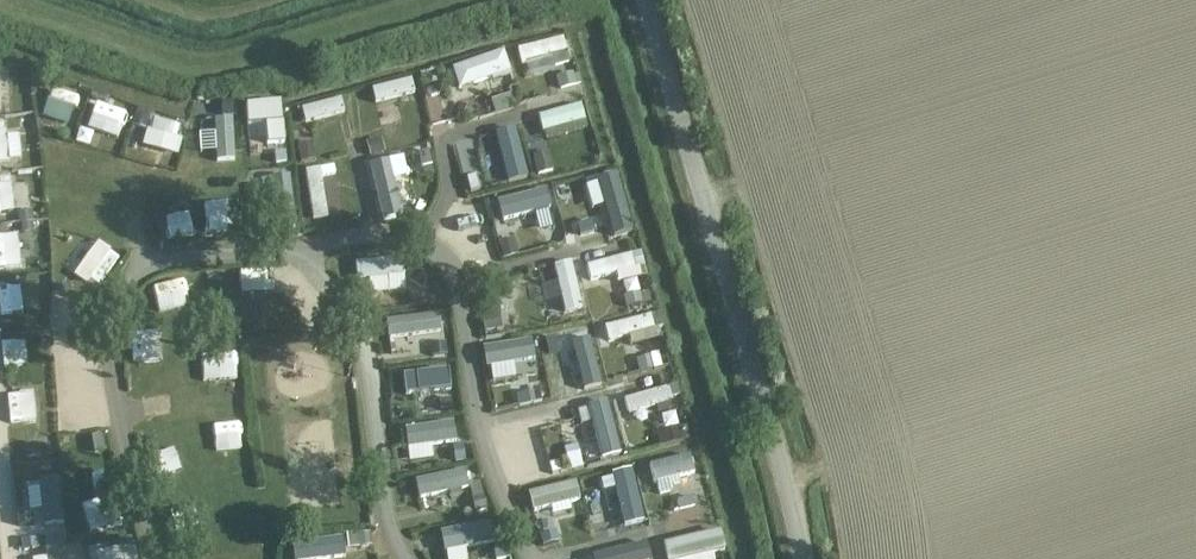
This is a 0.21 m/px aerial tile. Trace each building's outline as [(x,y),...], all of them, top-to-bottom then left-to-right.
[(565,54),(562,39),(516,51),(519,66),(565,54)] [(509,73),(502,53),(451,70),(457,91),(509,73)] [(413,95),(410,81),(370,91),(373,104),(413,95)] [(339,100),(300,110),(303,124),(342,114),(339,100)] [(279,103),(245,106),(247,125),(264,124),(266,145),(283,143),(282,123),(281,123),(279,103)] [(583,122),(579,106),(537,118),(541,134),(583,122)] [(233,161),(231,121),(213,121),(215,162),(233,161)] [(468,188),(481,185),(473,145),(459,148),(468,188)] [(369,162),(381,210),(396,206),(383,158),(369,162)] [(318,169),(304,172),(312,221),(326,219),(318,169)] [(606,192),(602,176),(558,187),(561,203),(606,192)] [(506,201),(509,216),(549,205),(545,191),(506,201)] [(633,270),(629,255),(585,267),(589,282),(633,270)] [(403,277),(402,259),(354,264),(356,282),(403,277)] [(570,264),(553,267),(564,316),(580,311),(570,264)] [(437,316),(385,323),(388,341),(439,335),(437,316)] [(649,316),(603,329),(606,343),(653,330),(649,316)] [(590,345),(589,331),(548,337),(550,351),(590,345)] [(492,349),(495,364),(535,356),(532,342),(492,349)] [(447,371),(401,376),(404,396),(450,391),(447,371)] [(667,388),(624,401),(627,415),(671,403),(667,388)] [(600,460),(620,456),(606,403),(587,408),(600,460)] [(688,456),(649,466),(653,485),(693,475),(688,456)] [(632,483),(628,469),(589,481),(593,494),(632,483)] [(417,500),(466,490),(463,471),(414,482),(417,500)] [(90,478),(106,530),(122,525),(107,473),(90,478)] [(533,509),(571,498),(568,485),(529,495),(533,509)] [(439,534),(442,554),(493,545),(489,524),(439,534)] [(714,554),(710,535),(664,546),(666,558),(693,558),(714,554)] [(293,558),(335,558),(347,557),(345,540),(291,547),(293,558)] [(591,558),(646,558),(643,545),(591,557),(591,558)] [(122,558),(135,558),(133,549),(121,552),(122,558)]
